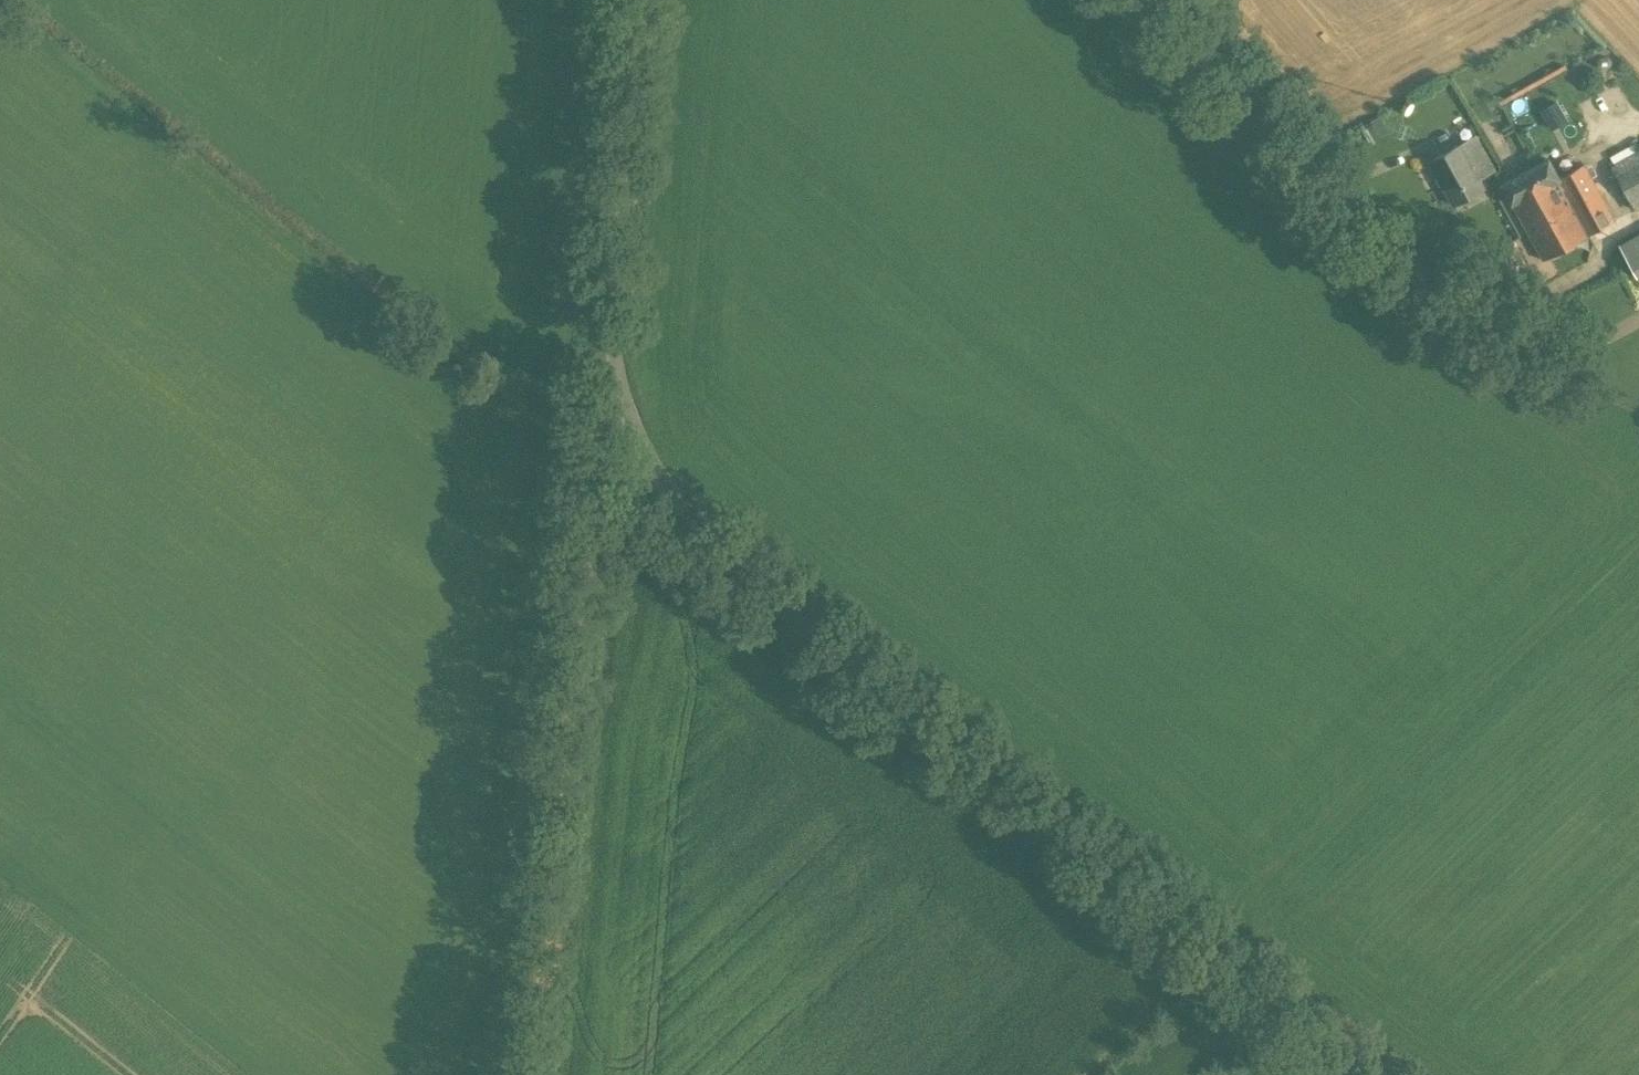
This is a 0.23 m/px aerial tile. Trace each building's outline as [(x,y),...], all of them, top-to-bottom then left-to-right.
[(1477,177),(1493,169),(1475,134),(1429,159),(1453,202),(1482,186),(1477,177)] [(1638,207),(1638,150),(1611,165),(1634,210),(1638,207)] [(1589,234),(1614,221),(1583,164),(1559,177),(1548,156),(1534,164),(1541,176),(1540,176),(1544,185),(1532,191),(1538,202),(1539,201),(1548,217),(1572,204),(1589,234)] [(1544,259),(1589,234),(1572,204),(1548,217),(1539,201),(1538,202),(1532,191),(1544,185),(1540,176),(1541,176),(1534,164),(1501,182),(1512,203),(1513,202),(1544,259)] [(1638,266),(1638,231),(1620,241),(1633,269),(1638,266)]
